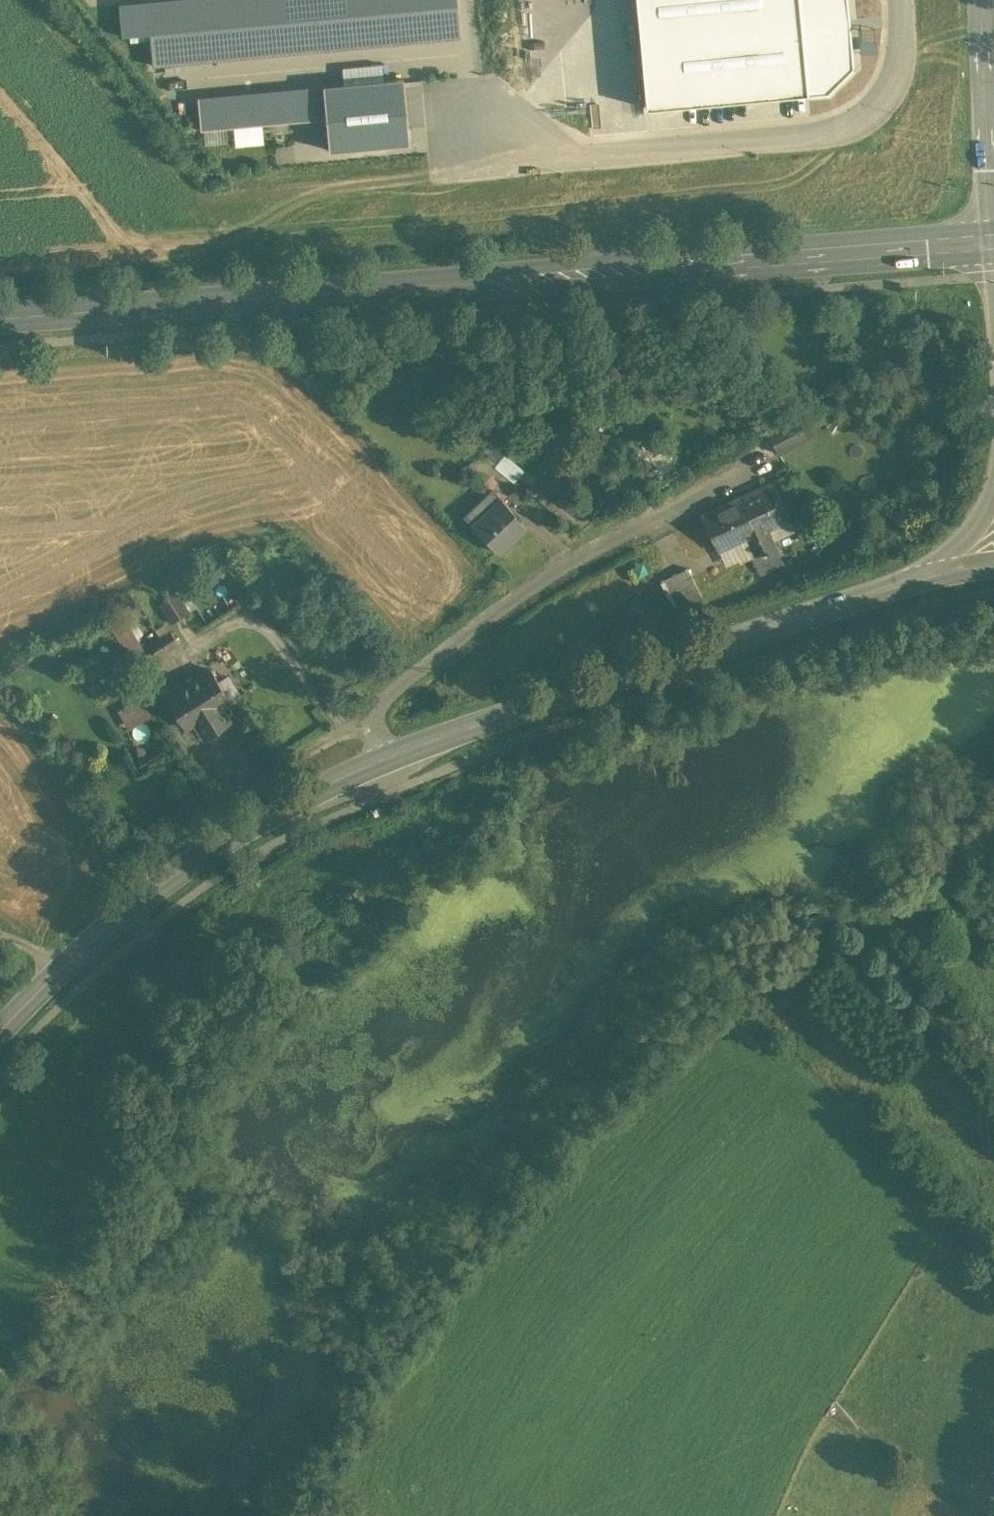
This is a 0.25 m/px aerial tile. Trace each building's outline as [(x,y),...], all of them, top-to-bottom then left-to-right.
[(161,0),(156,0),(147,1),(150,33),(164,32),(161,0)] [(164,32),(178,31),(175,0),(161,0),(164,32)] [(189,0),(175,0),(178,31),(192,29),(189,0)] [(203,0),(189,0),(192,29),(206,28),(203,0)] [(206,28),(220,26),(217,0),(203,0),(206,28)] [(232,0),(217,0),(220,26),(234,25),(232,0)] [(234,25),(248,24),(245,0),(232,0),(234,25)] [(260,0),(245,0),(248,24),(262,23),(260,0)] [(262,23),(276,21),(274,0),(260,0),(262,23)] [(288,0),(274,0),(276,21),(290,20),(288,0)] [(290,20),(304,19),(302,0),(288,0),(290,20)] [(316,0),(302,0),(304,19),(318,17),(316,0)] [(331,0),(316,0),(318,17),(332,16),(331,0)] [(332,16),(346,15),(344,0),(331,0),(332,16)] [(359,0),(344,0),(346,15),(360,13),(359,0)] [(360,13),(374,12),(373,0),(359,0),(360,13)] [(387,0),(373,0),(374,12),(388,11),(387,0)] [(388,11),(402,9),(401,0),(387,0),(388,11)] [(415,0),(401,0),(402,9),(416,8),(415,0)] [(646,107),(827,90),(853,65),(847,0),(636,0),(646,107)] [(133,2),(136,34),(150,33),(147,1),(133,2)] [(136,34),(133,2),(119,3),(122,36),(136,34)] [(461,36),(458,4),(444,5),(447,38),(461,36)] [(447,38),(444,5),(430,7),(433,39),(447,38)] [(416,8),(419,40),(433,39),(430,7),(416,8)] [(419,40),(416,8),(402,9),(405,42),(419,40)] [(388,11),(391,43),(405,42),(402,9),(388,11)] [(391,43),(388,11),(374,12),(377,44),(391,43)] [(360,13),(363,45),(377,44),(374,12),(360,13)] [(363,45),(360,13),(346,15),(349,47),(363,45)] [(332,16),(335,48),(349,47),(346,15),(332,16)] [(335,48),(332,16),(318,17),(321,49),(335,48)] [(321,49),(318,17),(304,19),(307,50),(321,49)] [(290,20),(293,52),(307,50),(304,19),(290,20)] [(293,52),(290,20),(276,21),(279,53),(293,52)] [(262,23),(265,54),(279,53),(276,21),(262,23)] [(265,54),(262,23),(248,24),(251,56),(265,54)] [(234,25),(237,57),(251,56),(248,24),(234,25)] [(237,57),(234,25),(220,26),(223,58),(237,57)] [(206,28),(209,59),(223,58),(220,26),(206,28)] [(209,59),(206,28),(192,29),(195,61),(209,59)] [(195,61),(192,29),(178,31),(181,62),(195,61)] [(164,32),(167,63),(181,62),(178,31),(164,32)] [(167,63),(164,32),(150,33),(153,65),(167,63)] [(327,117),(329,148),(409,141),(404,77),(324,84),(327,117)] [(327,117),(324,84),(310,86),(313,118),(327,117)] [(313,118),(310,86),(296,87),(299,119),(313,118)] [(282,88),(285,121),(299,119),(296,87),(282,88)] [(285,121),(282,88),(268,90),(271,122),(285,121)] [(254,91),(257,123),(271,122),(268,90),(254,91)] [(257,123),(254,91),(240,92),(243,125),(257,123)] [(226,94),(229,126),(243,125),(240,92),(226,94)] [(229,126),(226,94),(212,95),(215,127),(229,126)] [(198,96),(201,129),(215,127),(212,95),(198,96)] [(794,415),(767,429),(779,452),(806,438),(794,415)] [(500,433),(482,455),(496,466),(507,453),(514,444),(500,433)] [(482,455),(479,453),(466,467),(485,483),(487,481),(493,486),(503,496),(502,497),(503,497),(517,483),(515,481),(496,466),(482,455)] [(526,467),(507,453),(496,466),(515,481),(526,467)] [(773,481),(740,498),(755,530),(766,525),(790,515),(773,481)] [(503,496),(493,486),(464,514),(497,550),(525,524),(513,511),(515,510),(503,497),(502,497),(503,496)] [(740,498),(703,515),(719,547),(745,535),(755,530),(740,498)] [(766,525),(755,530),(764,549),(775,544),(766,525)] [(755,530),(745,535),(752,548),(754,553),(764,549),(755,530)] [(775,544),(764,549),(770,560),(772,566),(782,561),(775,544)] [(764,549),(754,553),(752,548),(748,550),(756,566),(770,560),(764,549)] [(687,566),(661,579),(674,607),(701,595),(687,566)] [(123,611),(109,620),(130,654),(144,646),(123,611)] [(171,630),(161,637),(167,648),(178,641),(171,630)] [(161,637),(150,643),(157,655),(167,648),(161,637)] [(230,698),(211,668),(189,682),(218,728),(229,721),(219,705),(230,698)] [(189,682),(166,696),(185,726),(196,719),(206,735),(218,728),(189,682)] [(144,695),(117,706),(127,727),(153,715),(144,695)]
